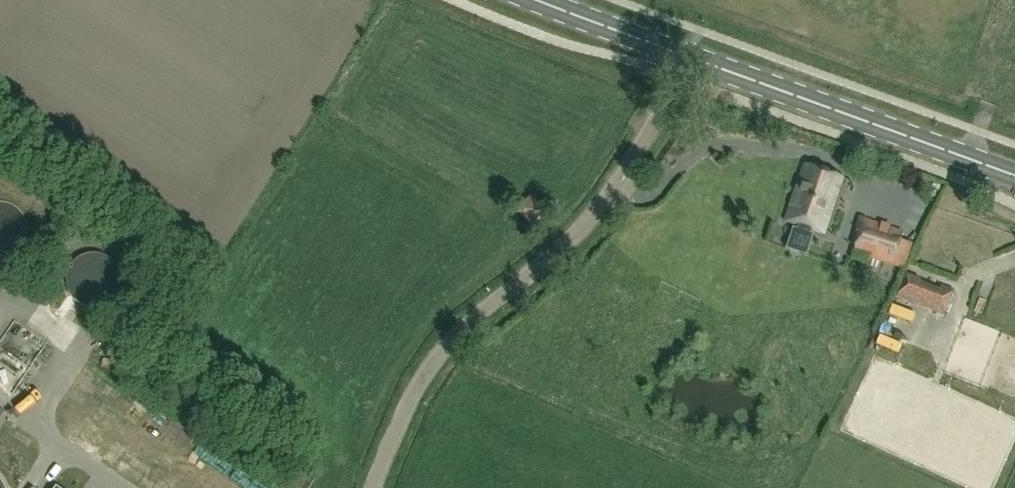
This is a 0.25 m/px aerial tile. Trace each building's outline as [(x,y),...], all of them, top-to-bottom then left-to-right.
[(855,212),(834,205),(843,177),(805,164),(785,221),(824,234),(826,227),(847,234),(855,212)] [(533,224),(544,213),(531,199),(519,211),(533,224)] [(903,271),(912,246),(899,242),(902,233),(860,219),(851,245),(871,252),(869,260),(903,271)] [(942,287),(922,280),(905,274),(897,297),(944,314),(954,289),(943,284),(942,287)] [(932,316),(895,316),(895,335),(931,335),(932,316)]
